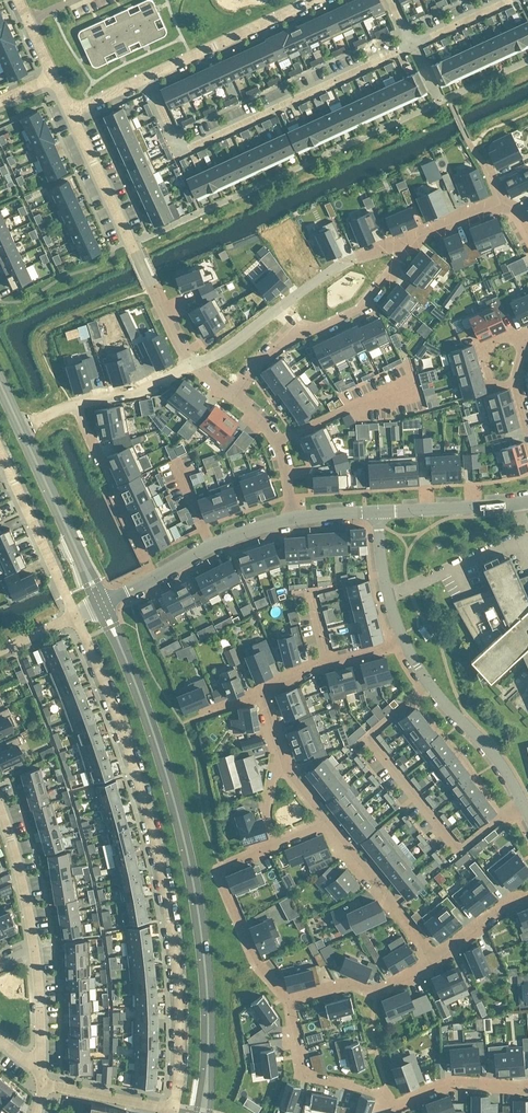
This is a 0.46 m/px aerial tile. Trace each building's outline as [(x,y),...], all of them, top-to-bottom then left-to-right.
[(140,10),(146,22),(155,41),(164,36),(165,36),(165,35),(166,34),(166,33),(166,32),(166,31),(166,30),(166,29),(164,26),(163,26),(164,26),(158,29),(154,20),(160,18),(153,2),(153,1),(152,1),(151,0),(145,0),(137,4),(137,5),(138,4),(140,10)] [(354,0),(351,0),(342,4),(353,27),(354,27),(352,24),(362,19),(354,0)] [(367,0),(354,0),(362,19),(373,14),(374,18),(375,18),(367,0)] [(375,18),(386,13),(380,0),(367,0),(375,18)] [(353,27),(342,4),(343,6),(333,11),(343,32),(353,27)] [(140,10),(130,14),(128,9),(128,8),(113,15),(113,16),(114,15),(116,21),(122,33),(146,22),(140,10)] [(343,32),(333,11),(322,15),(332,37),(343,32)] [(332,37),(322,15),(311,20),(321,42),(332,37)] [(116,21),(106,25),(104,20),(104,19),(90,26),(98,44),(122,33),(116,21)] [(321,42),(311,20),(301,25),(300,24),(309,44),(319,39),(321,43),(321,42)] [(527,43),(527,21),(527,20),(517,26),(525,44),(527,43)] [(0,23),(0,36),(9,31),(5,21),(0,23)] [(155,41),(146,22),(122,33),(128,46),(128,45),(138,41),(141,46),(140,46),(141,47),(155,41)] [(309,44),(300,24),(289,29),(298,49),(309,44)] [(104,57),(98,44),(90,26),(81,30),(80,30),(79,31),(79,32),(78,32),(78,33),(78,34),(78,35),(78,36),(78,37),(80,41),(81,40),(86,37),(90,46),(84,49),(91,64),(92,66),(93,66),(94,67),(95,67),(96,67),(97,67),(98,67),(107,62),(107,61),(107,62),(104,56),(104,57)] [(515,49),(525,44),(517,26),(506,31),(515,49)] [(298,49),(289,29),(278,34),(289,57),(288,53),(298,49)] [(0,36),(0,48),(14,42),(9,31),(0,36)] [(504,54),(515,49),(506,31),(495,36),(504,54)] [(128,46),(122,33),(98,44),(104,57),(104,56),(114,52),(117,57),(117,58),(131,51),(131,50),(131,51),(128,45),(128,46)] [(289,57),(278,34),(267,39),(278,62),(289,57)] [(493,59),(504,54),(495,36),(485,40),(493,59)] [(278,62),(267,39),(268,40),(257,45),(266,64),(276,59),(278,62)] [(482,64),(493,59),(485,40),(474,45),(482,64)] [(0,48),(0,59),(1,60),(17,52),(13,43),(14,42),(0,48)] [(266,64),(257,45),(247,50),(255,68),(266,64)] [(472,69),(482,64),(474,45),(463,50),(472,69)] [(255,68),(247,50),(236,55),(244,73),(255,68)] [(461,74),(472,69),(463,50),(452,55),(461,74)] [(17,52),(1,60),(5,70),(22,63),(17,52)] [(244,73),(236,55),(225,60),(234,78),(244,73)] [(450,79),(461,74),(452,55),(442,60),(450,79)] [(234,78),(225,60),(215,65),(223,83),(234,78)] [(442,60),(430,65),(439,84),(450,79),(442,60)] [(22,63),(5,70),(10,81),(27,73),(22,63)] [(223,83),(215,65),(204,70),(212,88),(223,83)] [(212,88),(204,70),(193,75),(202,93),(212,88)] [(415,95),(426,90),(418,71),(406,77),(415,95)] [(202,93),(193,75),(182,80),(191,98),(202,93)] [(406,77),(396,82),(404,100),(415,95),(406,77)] [(191,98),(182,80),(172,85),(180,103),(191,98)] [(396,82),(385,86),(394,105),(404,100),(396,82)] [(180,103),(172,85),(161,90),(169,108),(180,103)] [(385,86),(374,91),(383,110),(394,105),(385,86)] [(374,91),(363,96),(372,115),(383,110),(374,91)] [(363,96),(353,101),(361,120),(372,115),(363,96)] [(353,101),(342,106),(351,125),(361,120),(353,101)] [(342,106),(331,111),(340,130),(351,125),(342,106)] [(128,119),(123,108),(104,117),(109,128),(128,119)] [(37,110),(21,118),(26,129),(44,120),(42,121),(37,110)] [(331,111),(321,116),(329,135),(340,130),(331,111)] [(321,116),(310,121),(318,140),(329,135),(321,116)] [(131,117),(128,119),(109,128),(114,139),(133,130),(137,129),(131,117)] [(44,120),(26,129),(30,139),(49,130),(44,120)] [(310,121),(299,126),(308,145),(318,140),(310,121)] [(299,126),(288,131),(297,150),(308,145),(299,126)] [(49,130),(30,139),(35,149),(53,141),(49,130)] [(119,149),(138,141),(133,130),(114,139),(119,149)] [(282,157),(293,152),(284,133),(273,138),(282,157)] [(510,134),(494,142),(497,148),(490,152),(497,167),(521,155),(510,134)] [(271,162),(282,157),(273,138),(262,143),(271,162)] [(53,141),(35,149),(40,159),(58,151),(53,141)] [(143,151),(138,141),(119,149),(124,160),(143,151)] [(260,167),(271,162),(262,143),(252,148),(260,167)] [(250,172),(260,167),(252,148),(241,153),(250,172)] [(129,171),(151,161),(146,149),(143,151),(124,160),(129,171)] [(58,151),(40,159),(44,169),(61,162),(56,152),(58,151)] [(239,177),(250,172),(241,153),(230,158),(239,177)] [(228,182),(239,177),(230,158),(220,163),(228,182)] [(118,161),(123,176),(128,174),(123,159),(118,161)] [(156,172),(151,161),(129,171),(134,182),(153,173),(156,172)] [(434,161),(422,166),(425,172),(437,167),(434,161)] [(61,162),(44,169),(49,180),(66,172),(61,162)] [(218,186),(228,182),(220,163),(209,168),(218,186)] [(207,191),(218,186),(209,168),(198,173),(207,191)] [(462,176),(454,178),(461,196),(468,193),(471,199),(486,193),(476,168),(461,175),(462,176)] [(525,190),(525,191),(527,190),(527,168),(503,180),(511,196),(521,192),(521,193),(522,193),(521,191),(525,190)] [(158,184),(153,173),(134,182),(139,192),(158,184)] [(198,173),(187,178),(196,197),(207,191),(198,173)] [(67,180),(51,188),(56,198),(72,191),(67,180)] [(162,194),(158,184),(139,192),(144,203),(162,194)] [(402,191),(407,204),(413,201),(408,188),(402,191)] [(438,189),(418,197),(427,218),(440,212),(438,207),(444,205),(438,189)] [(72,191),(56,198),(60,209),(77,201),(72,191)] [(149,214),(167,205),(162,194),(144,203),(149,214)] [(370,197),(364,200),(367,208),(374,205),(370,197)] [(77,201),(60,209),(65,219),(81,211),(77,201)] [(173,202),(167,205),(149,214),(154,225),(170,217),(172,221),(180,217),(173,202)] [(336,215),(330,202),(324,204),(330,218),(336,215)] [(415,224),(409,208),(386,218),(388,221),(386,222),(390,230),(391,230),(393,233),(415,224)] [(81,211),(65,219),(70,229),(86,221),(81,211)] [(363,215),(350,220),(360,245),(373,239),(369,230),(377,226),(371,212),(363,215)] [(496,218),(483,223),(493,247),(505,242),(496,218)] [(9,231),(4,219),(0,221),(0,235),(9,231)] [(91,231),(86,221),(70,229),(74,239),(91,231)] [(327,258),(329,257),(331,256),(335,254),(336,254),(340,252),(334,239),(340,237),(332,221),(326,223),(326,224),(328,229),(316,234),(320,243),(315,245),(320,256),(325,254),(327,258)] [(493,247),(483,223),(470,228),(476,242),(470,244),(475,257),(481,255),(481,254),(494,248),(493,247)] [(0,235),(0,250),(15,243),(9,231),(0,235)] [(91,231),(74,239),(79,249),(95,241),(91,231)] [(448,248),(454,263),(462,260),(463,265),(475,260),(475,257),(470,244),(463,247),(458,233),(437,241),(441,250),(448,248)] [(95,241),(79,249),(85,261),(93,257),(92,256),(100,252),(95,241)] [(0,250),(0,258),(3,263),(20,255),(15,243),(0,250)] [(285,284),(275,274),(282,268),(269,250),(260,258),(268,267),(253,281),(269,298),(275,294),(276,294),(280,290),(279,289),(285,284)] [(421,250),(412,261),(434,278),(438,273),(443,276),(450,267),(437,254),(433,260),(421,250)] [(20,255),(3,263),(8,275),(7,275),(7,276),(26,267),(20,255)] [(412,261),(404,271),(418,283),(414,288),(425,297),(433,288),(429,284),(434,278),(412,261)] [(26,267),(7,276),(12,288),(31,279),(26,267)] [(203,267),(187,273),(185,268),(176,271),(178,276),(176,277),(181,290),(213,278),(211,272),(206,274),(203,267)] [(214,288),(211,282),(198,288),(201,294),(214,288)] [(398,284),(389,294),(410,312),(411,312),(412,310),(419,302),(420,303),(424,305),(428,300),(425,297),(414,288),(410,293),(398,284)] [(214,288),(201,294),(204,301),(217,295),(214,288)] [(524,296),(522,292),(509,298),(509,297),(502,300),(508,312),(514,310),(521,323),(527,320),(527,306),(523,296),(524,296)] [(389,294),(380,305),(398,319),(393,325),(398,329),(412,312),(411,312),(410,312),(389,294)] [(487,306),(481,309),(492,334),(505,328),(498,315),(504,312),(497,296),(485,301),(487,306)] [(215,298),(190,312),(196,324),(221,309),(215,298)] [(228,314),(225,316),(221,309),(196,324),(203,336),(216,328),(220,334),(235,326),(228,314)] [(492,334),(481,309),(459,319),(464,330),(457,333),(459,338),(470,333),(468,329),(473,326),(480,340),(492,334)] [(440,310),(435,316),(440,319),(445,314),(440,310)] [(127,311),(119,314),(131,339),(138,336),(127,311)] [(380,318),(368,323),(379,346),(382,345),(382,346),(391,342),(380,318)] [(88,323),(93,338),(100,336),(96,321),(88,323)] [(358,328),(358,329),(368,349),(367,350),(368,351),(379,346),(368,323),(363,326),(358,328)] [(88,336),(84,325),(77,327),(77,328),(80,336),(81,338),(88,336)] [(357,325),(346,331),(357,353),(356,353),(357,355),(365,351),(367,350),(368,349),(358,329),(358,328),(357,325)] [(346,331),(335,336),(346,358),(354,355),(356,353),(357,353),(346,331)] [(395,348),(402,345),(396,333),(390,336),(395,348)] [(159,334),(138,343),(144,355),(150,353),(157,368),(171,361),(159,334)] [(335,336),(324,341),(335,363),(335,364),(336,366),(348,360),(346,358),(335,336)] [(324,341),(313,346),(323,366),(324,369),(328,367),(335,364),(335,363),(324,341)] [(446,352),(449,364),(476,357),(472,345),(446,352)] [(108,357),(103,358),(108,376),(111,376),(113,384),(129,379),(126,371),(134,368),(128,348),(108,355),(108,357)] [(67,366),(75,391),(91,386),(88,378),(91,377),(97,375),(91,357),(82,360),(82,361),(67,366)] [(283,357),(261,372),(269,382),(290,367),(283,357)] [(479,368),(476,357),(449,364),(452,376),(455,375),(479,368)] [(290,367),(269,382),(276,392),(278,391),(278,390),(297,377),(296,376),(290,367)] [(482,379),(479,368),(455,375),(458,386),(482,379)] [(297,377),(278,390),(278,391),(284,400),(306,385),(305,384),(299,375),(296,376),(297,377)] [(485,391),(482,379),(458,386),(462,398),(485,391)] [(168,389),(160,395),(165,398),(167,400),(166,401),(175,409),(177,409),(177,410),(194,389),(184,380),(173,393),(168,389)] [(306,385),(284,400),(291,410),(314,394),(307,383),(305,384),(306,385)] [(177,409),(176,410),(187,420),(192,424),(201,413),(195,409),(205,397),(194,389),(177,410),(177,409)] [(511,402),(507,389),(481,397),(485,410),(511,402)] [(314,394),(291,410),(298,419),(297,420),(300,424),(310,417),(307,414),(321,404),(314,394)] [(515,414),(511,402),(485,410),(488,421),(515,414)] [(123,405),(95,410),(98,424),(126,418),(123,405)] [(201,413),(192,424),(197,428),(208,437),(209,437),(210,436),(209,436),(226,414),(216,406),(206,418),(205,417),(201,413)] [(154,413),(148,414),(160,430),(164,425),(158,417),(154,413)] [(226,414),(209,436),(210,436),(219,444),(218,445),(224,450),(233,439),(227,435),(237,423),(226,414)] [(518,426),(515,414),(488,421),(491,433),(484,435),(486,441),(505,436),(503,430),(518,426)] [(126,418),(98,424),(100,437),(112,435),(115,434),(117,443),(130,439),(129,432),(128,432),(126,418)] [(412,420),(401,421),(402,430),(421,428),(420,418),(412,419),(412,420)] [(326,426),(300,439),(306,451),(332,439),(326,426)] [(117,452),(106,457),(112,470),(138,457),(133,445),(130,439),(117,443),(120,451),(117,452)] [(332,439),(306,451),(312,463),(338,451),(332,439)] [(506,440),(493,444),(495,450),(500,449),(504,461),(526,455),(523,442),(508,447),(506,440)] [(458,452),(444,453),(446,479),(460,478),(458,452)] [(347,460),(346,453),(332,457),(334,463),(347,460)] [(446,479),(444,453),(431,454),(433,480),(446,479)] [(479,467),(478,453),(471,454),(472,468),(479,467)] [(472,468),(471,454),(464,454),(465,468),(472,468)] [(526,455),(504,461),(501,462),(504,470),(499,471),(501,477),(527,469),(527,460),(526,455)] [(416,456),(404,457),(406,484),(418,483),(416,456)] [(138,457),(112,470),(118,482),(144,470),(138,457)] [(406,484),(404,457),(392,458),(394,485),(406,484)] [(394,485),(392,458),(380,458),(380,460),(382,486),(394,485)] [(334,463),(336,470),(349,466),(347,460),(334,463)] [(380,460),(368,461),(370,487),(382,486),(380,460)] [(264,467),(251,471),(261,498),(274,494),(264,467)] [(251,471),(238,476),(248,503),(261,498),(251,471)] [(141,474),(118,485),(124,496),(146,486),(146,485),(141,474)] [(347,474),(313,476),(314,490),(337,489),(339,489),(348,488),(347,474)] [(231,482),(219,486),(228,512),(240,508),(231,482)] [(146,486),(124,496),(129,507),(152,496),(147,485),(146,485),(146,486)] [(219,486),(207,491),(209,495),(210,495),(217,516),(228,512),(219,486)] [(209,495),(198,499),(205,520),(217,516),(210,495),(209,495)] [(152,496),(129,507),(134,518),(157,507),(157,506),(152,496)] [(157,507),(134,518),(139,528),(162,517),(163,518),(164,517),(158,505),(157,506),(157,507)] [(162,517),(139,528),(144,539),(167,528),(167,527),(163,519),(163,518),(162,517)] [(187,519),(185,520),(188,525),(194,523),(191,517),(187,519)] [(4,530),(1,524),(0,525),(0,546),(15,540),(9,528),(4,530)] [(167,528),(144,539),(149,550),(149,552),(174,540),(168,527),(167,527),(167,528)] [(366,552),(364,528),(351,529),(351,531),(345,532),(345,542),(352,542),(352,553),(366,552)] [(345,542),(345,532),(333,533),(334,552),(346,552),(345,542)] [(334,552),(333,533),(321,534),(322,553),(323,553),(334,552)] [(322,553),(321,534),(308,535),(309,537),(310,559),(311,559),(324,558),(323,553),(322,553)] [(310,559),(309,537),(297,538),(298,557),(299,562),(311,561),(311,559),(310,559)] [(298,557),(297,538),(285,538),(286,547),(287,558),(298,557)] [(19,552),(14,541),(15,541),(15,540),(0,546),(0,562),(21,553),(20,552),(19,552)] [(287,563),(287,558),(286,547),(275,550),(272,543),(261,547),(268,570),(280,566),(280,565),(287,563)] [(268,570),(261,547),(249,550),(257,574),(268,570)] [(257,574),(249,550),(238,554),(246,578),(257,574)] [(26,564),(21,553),(0,562),(0,564),(5,574),(26,564)] [(519,578),(509,556),(483,568),(492,588),(453,602),(481,651),(471,660),(490,682),(522,653),(527,667),(527,575),(519,578)] [(240,582),(229,560),(218,566),(229,588),(240,582)] [(229,588),(218,566),(208,571),(219,593),(229,588)] [(219,593),(208,571),(197,577),(203,589),(197,592),(203,603),(209,600),(208,599),(219,593)] [(32,573),(20,579),(17,572),(0,580),(6,593),(11,590),(16,601),(27,595),(26,593),(38,587),(32,573)] [(370,592),(367,581),(356,584),(354,577),(348,578),(341,580),(346,599),(351,597),(370,592)] [(203,603),(197,592),(191,595),(185,583),(174,588),(185,611),(196,605),(197,606),(203,603)] [(185,611),(174,588),(163,594),(171,609),(165,612),(171,624),(177,621),(175,616),(185,611)] [(373,604),(370,592),(351,597),(354,609),(373,604)] [(269,595),(272,604),(279,602),(276,593),(269,595)] [(171,624),(165,612),(164,610),(157,613),(151,600),(140,606),(152,630),(163,624),(164,627),(171,624)] [(376,616),(373,604),(354,609),(349,610),(352,622),(357,621),(376,616)] [(360,632),(379,627),(376,616),(357,621),(360,632)] [(219,621),(214,624),(217,630),(222,627),(219,621)] [(290,627),(291,633),(278,636),(285,664),(299,660),(295,643),(301,642),(297,625),(290,627)] [(428,642),(434,638),(424,626),(418,630),(428,642)] [(382,639),(379,627),(360,632),(355,633),(358,645),(382,639)] [(200,629),(196,631),(200,639),(204,636),(200,629)] [(183,646),(197,639),(194,633),(180,640),(183,646)] [(305,643),(313,641),(311,633),(303,636),(305,643)] [(67,650),(62,638),(38,648),(44,661),(48,660),(47,659),(67,650)] [(255,653),(246,656),(256,681),(271,674),(267,665),(274,662),(265,639),(252,644),(255,653)] [(181,646),(178,641),(160,650),(163,656),(181,646)] [(239,662),(233,648),(225,651),(231,666),(239,662)] [(72,662),(70,657),(67,650),(47,659),(48,660),(53,671),(72,662)] [(384,657),(373,661),(380,685),(391,681),(384,657)] [(27,658),(23,660),(26,668),(31,666),(27,658)] [(380,685),(373,661),(361,664),(365,677),(359,679),(362,690),(380,685)] [(77,675),(72,662),(53,671),(49,672),(54,684),(77,675)] [(35,674),(32,666),(26,669),(29,677),(35,674)] [(351,667),(339,670),(345,694),(346,694),(357,691),(351,667)] [(244,692),(235,668),(221,673),(224,681),(223,682),(225,687),(212,691),(216,702),(229,697),(244,692)] [(345,694),(339,670),(327,673),(330,685),(326,686),(327,688),(332,701),(346,697),(346,694),(345,694)] [(82,687),(80,681),(77,675),(54,684),(59,697),(82,687)] [(208,690),(203,678),(187,684),(190,691),(178,696),(184,711),(207,702),(202,692),(208,690)] [(87,700),(82,687),(59,697),(64,709),(87,700)] [(277,695),(281,707),(304,698),(300,687),(277,695)] [(304,698),(281,707),(285,718),(297,714),(299,720),(300,720),(311,716),(304,698)] [(393,708),(393,709),(398,704),(394,699),(388,703),(389,703),(393,708)] [(92,712),(90,706),(87,700),(64,709),(68,721),(92,712)] [(371,710),(374,714),(379,720),(393,708),(389,703),(388,703),(382,709),(378,704),(371,710)] [(246,729),(258,728),(256,717),(257,717),(257,716),(256,716),(256,714),(256,713),(254,706),(239,708),(241,719),(232,720),(234,731),(243,730),(243,731),(246,731),(246,729)] [(12,727),(16,725),(8,708),(0,711),(0,736),(11,731),(10,731),(13,730),(12,727)] [(407,730),(423,718),(415,708),(396,723),(404,733),(407,730)] [(97,725),(92,712),(68,721),(73,733),(97,725)] [(60,730),(62,735),(71,732),(65,715),(60,717),(64,729),(60,730)] [(292,745),(319,735),(312,715),(311,716),(300,720),(302,727),(287,733),(292,745)] [(414,739),(430,727),(423,718),(407,730),(414,739)] [(101,737),(99,731),(97,725),(73,733),(77,746),(101,737)] [(422,749),(439,736),(439,735),(437,737),(430,727),(414,739),(410,742),(418,752),(420,751),(422,749)] [(345,732),(339,734),(344,747),(352,744),(351,743),(347,738),(345,732)] [(351,743),(352,744),(359,738),(354,732),(347,738),(351,743)] [(327,754),(319,735),(292,745),(296,757),(312,752),(314,759),(327,754)] [(18,745),(21,743),(18,736),(6,742),(9,748),(0,752),(0,764),(4,772),(12,768),(10,764),(23,758),(18,745)] [(430,757),(446,745),(439,736),(422,749),(420,751),(427,760),(431,757),(430,757)] [(105,750),(101,738),(101,737),(77,746),(82,758),(105,750)] [(261,738),(249,742),(250,748),(263,744),(261,738)] [(438,766),(453,754),(446,745),(430,757),(431,757),(437,766),(438,766)] [(51,747),(46,749),(49,756),(55,753),(51,747)] [(109,763),(108,757),(105,750),(82,758),(86,771),(109,763)] [(256,767),(252,756),(234,761),(232,753),(218,758),(224,778),(231,776),(234,786),(241,784),(243,792),(261,787),(257,773),(258,773),(256,767)] [(441,779),(460,764),(453,754),(438,766),(437,766),(433,769),(441,779)] [(307,773),(315,783),(334,768),(326,758),(315,767),(310,760),(300,764),(307,773)] [(113,776),(109,763),(86,771),(90,784),(114,776),(114,775),(113,776)] [(450,786),(468,773),(460,764),(441,779),(448,788),(450,786)] [(43,779),(40,768),(22,773),(25,785),(43,779)] [(341,777),(334,768),(315,783),(322,792),(341,777)] [(457,796),(473,784),(466,775),(468,773),(450,786),(457,796)] [(349,786),(341,777),(322,792),(329,801),(345,789),(347,787),(347,788),(349,786)] [(1,780),(2,787),(11,786),(10,779),(1,780)] [(46,791),(43,779),(25,785),(28,796),(46,791)] [(118,792),(115,781),(116,780),(93,786),(97,798),(118,792)] [(465,805),(480,793),(473,784),(457,796),(464,805),(465,805)] [(355,797),(347,788),(347,787),(345,789),(329,801),(327,802),(335,812),(350,800),(351,800),(355,797)] [(49,802),(46,791),(28,796),(31,808),(51,802),(51,801),(49,802)] [(122,804),(120,797),(118,792),(97,798),(100,810),(122,804)] [(468,818),(487,803),(480,793),(465,805),(464,805),(460,808),(468,818)] [(358,809),(351,800),(350,800),(335,812),(343,821),(358,809)] [(55,813),(51,802),(31,808),(34,819),(36,819),(36,818),(55,813)] [(495,812),(487,803),(468,818),(475,827),(495,812)] [(125,815),(123,810),(122,804),(100,810),(103,821),(125,815)] [(254,824),(250,812),(246,813),(243,805),(230,809),(232,818),(237,816),(244,842),(254,839),(254,841),(263,838),(263,837),(265,836),(261,822),(254,824)] [(363,805),(358,809),(343,821),(350,830),(365,818),(370,814),(363,805)] [(58,825),(55,813),(36,818),(36,819),(39,830),(58,825)] [(128,827),(126,820),(125,815),(103,821),(107,833),(110,832),(110,831),(128,827)] [(373,828),(365,818),(350,830),(358,840),(373,828)] [(61,836),(58,825),(39,830),(42,841),(61,836)] [(362,842),(370,851),(385,839),(389,836),(381,826),(362,842)] [(131,838),(130,833),(128,827),(110,831),(110,832),(113,843),(131,838)] [(399,839),(407,833),(403,828),(396,834),(399,839)] [(488,843),(498,835),(494,830),(483,838),(488,843)] [(64,848),(61,836),(42,841),(46,853),(64,848)] [(134,850),(132,843),(131,838),(113,843),(110,844),(112,854),(116,853),(116,854),(134,850)] [(330,856),(322,838),(310,843),(309,841),(286,851),(292,865),(307,859),(309,865),(330,856)] [(393,848),(392,848),(385,839),(370,851),(377,861),(393,848)] [(385,870),(404,854),(396,845),(392,848),(393,848),(377,861),(385,870)] [(527,874),(527,868),(512,848),(502,857),(521,880),(527,874)] [(137,862),(135,856),(134,850),(116,854),(116,853),(112,854),(115,867),(119,866),(137,862)] [(73,864),(71,852),(48,855),(50,867),(69,864),(69,865),(73,864)] [(412,864),(404,854),(385,870),(392,879),(407,867),(408,867),(412,864)] [(500,875),(510,888),(521,880),(502,857),(487,869),(495,879),(500,875)] [(5,861),(0,862),(0,874),(8,872),(5,861)] [(467,882),(485,905),(495,897),(485,884),(490,880),(475,861),(469,865),(476,875),(467,882)] [(139,874),(138,867),(137,862),(119,866),(121,877),(139,874)] [(71,876),(71,875),(69,865),(69,864),(50,867),(51,879),(71,876)] [(322,869),(318,864),(309,869),(312,875),(322,869)] [(227,876),(233,891),(247,885),(250,890),(266,883),(261,871),(255,874),(252,867),(251,865),(227,876)] [(346,870),(338,876),(330,867),(315,880),(323,890),(328,886),(337,897),(349,886),(353,890),(359,885),(346,870)] [(415,876),(408,867),(407,867),(392,879),(399,888),(415,876)] [(418,872),(415,876),(399,888),(407,898),(426,882),(418,872)] [(9,880),(6,874),(0,877),(3,883),(9,880)] [(142,885),(141,880),(139,874),(121,877),(123,888),(124,889),(142,885)] [(76,887),(75,875),(71,875),(71,876),(51,879),(53,891),(76,887)] [(465,901),(475,914),(485,905),(467,882),(451,895),(460,905),(465,901)] [(12,883),(0,889),(0,893),(2,898),(13,892),(14,892),(12,883)] [(144,897),(143,890),(142,885),(124,889),(123,888),(120,889),(122,901),(126,901),(126,900),(144,897)] [(78,899),(76,887),(53,891),(55,902),(76,899),(78,899)] [(442,888),(437,891),(442,897),(446,893),(442,888)] [(432,909),(450,932),(460,923),(450,910),(455,906),(447,896),(432,909)] [(144,897),(126,900),(126,901),(128,912),(146,909),(144,897)] [(78,911),(76,899),(55,902),(57,915),(59,914),(78,911)] [(332,912),(341,930),(354,924),(355,927),(356,926),(357,929),(383,917),(381,914),(383,914),(377,903),(376,903),(375,900),(360,907),(357,900),(347,905),(347,904),(343,906),(343,907),(332,912)] [(300,914),(293,901),(281,907),(289,920),(300,914)] [(13,918),(16,917),(11,906),(0,911),(0,920),(7,934),(18,929),(13,918)] [(520,926),(523,933),(527,931),(527,908),(519,912),(524,924),(520,926)] [(148,920),(147,914),(146,909),(128,912),(121,913),(123,925),(149,921),(149,920),(148,920)] [(450,932),(432,909),(415,922),(424,932),(430,927),(440,940),(450,932)] [(80,922),(78,911),(59,914),(61,925),(80,922)] [(277,934),(271,919),(251,927),(261,952),(275,946),(271,937),(277,934)] [(86,934),(84,921),(80,922),(61,925),(63,938),(86,934)] [(151,940),(150,931),(149,925),(149,924),(124,928),(126,943),(151,940)] [(358,933),(375,962),(381,959),(364,930),(358,933)] [(384,957),(393,973),(415,959),(401,936),(387,944),(392,952),(384,957)] [(153,953),(152,945),(151,940),(126,943),(127,956),(153,953)] [(89,953),(89,941),(65,941),(66,954),(89,953)] [(487,955),(488,958),(484,959),(478,946),(465,951),(476,975),(499,965),(493,952),(487,955)] [(326,964),(320,952),(319,953),(314,955),(320,967),(326,964)] [(90,965),(89,953),(66,954),(66,965),(86,965),(87,965),(90,965)] [(154,966),(153,958),(153,953),(127,956),(129,968),(154,966)] [(340,970),(365,980),(366,977),(372,979),(377,967),(375,964),(368,962),(367,966),(356,961),(357,959),(350,956),(349,958),(346,957),(340,970)] [(86,977),(86,976),(88,976),(90,976),(90,965),(87,965),(86,965),(66,965),(67,977),(86,977)] [(289,990),(319,982),(315,965),(299,969),(300,972),(285,976),(289,990)] [(155,979),(155,973),(154,966),(129,968),(130,981),(134,981),(155,979)] [(445,972),(457,998),(469,993),(457,967),(445,972)] [(445,1003),(457,998),(445,972),(433,977),(442,997),(445,1003)] [(523,983),(523,975),(509,976),(510,984),(523,983)] [(69,989),(89,988),(88,976),(86,976),(86,977),(67,977),(67,990),(69,990),(69,989)] [(156,993),(156,985),(155,979),(134,981),(135,994),(156,993)] [(89,1000),(89,988),(69,989),(69,990),(70,1001),(89,1000)] [(475,1003),(481,1000),(476,988),(470,991),(475,1003)] [(425,995),(411,1001),(407,990),(383,1000),(386,1008),(383,1009),(388,1021),(400,1017),(398,1012),(412,1006),(415,1013),(430,1007),(425,995)] [(157,1006),(157,999),(156,993),(135,994),(136,1007),(157,1006)] [(256,1019),(266,1033),(277,1025),(273,1020),(277,1017),(262,995),(251,1003),(260,1017),(256,1019)] [(318,1013),(322,1027),(331,1025),(329,1018),(354,1011),(350,997),(325,1004),(326,1010),(318,1013)] [(442,997),(435,1001),(439,1010),(446,1007),(445,1003),(442,997)] [(93,1012),(93,1000),(89,1000),(70,1001),(70,1013),(89,1012),(90,1013),(93,1012)] [(157,1020),(157,1012),(157,1006),(136,1007),(136,1019),(136,1020),(157,1020)] [(90,1024),(90,1013),(89,1012),(70,1013),(70,1024),(70,1025),(90,1024)] [(444,1027),(458,1024),(457,1018),(443,1021),(444,1027)] [(158,1033),(158,1026),(157,1020),(136,1020),(136,1019),(132,1019),(132,1033),(158,1033)] [(90,1036),(90,1024),(70,1025),(70,1024),(68,1024),(69,1037),(88,1036),(90,1036)] [(157,1047),(158,1039),(158,1033),(132,1033),(132,1046),(157,1047)] [(316,1041),(314,1034),(306,1036),(308,1043),(316,1041)] [(88,1036),(69,1037),(69,1048),(89,1048),(88,1036)] [(351,1071),(365,1067),(358,1042),(351,1044),(349,1037),(334,1041),(339,1058),(347,1056),(351,1071)] [(483,1041),(463,1042),(465,1071),(478,1070),(477,1054),(484,1054),(483,1041)] [(264,1076),(278,1074),(274,1048),(270,1049),(269,1042),(250,1045),(253,1062),(261,1061),(264,1076)] [(452,1072),(465,1071),(463,1042),(443,1044),(445,1057),(451,1057),(452,1072)] [(507,1048),(508,1048),(508,1044),(488,1046),(489,1059),(495,1059),(497,1075),(510,1074),(507,1048)] [(157,1053),(157,1047),(132,1046),(132,1059),(136,1059),(157,1060),(157,1053)] [(507,1048),(510,1074),(523,1073),(520,1047),(508,1048),(507,1048)] [(89,1060),(89,1059),(89,1048),(69,1048),(70,1060),(89,1060)] [(417,1083),(415,1079),(420,1077),(416,1064),(411,1066),(407,1056),(391,1062),(401,1089),(414,1084),(417,1083)] [(94,1075),(93,1059),(89,1059),(89,1060),(70,1060),(70,1072),(82,1072),(82,1076),(94,1075)] [(157,1066),(157,1061),(157,1060),(136,1059),(135,1072),(156,1074),(157,1066)] [(436,1077),(444,1077),(443,1063),(435,1063),(436,1077)] [(112,1070),(112,1066),(103,1066),(102,1081),(111,1083),(111,1075),(112,1070)] [(156,1081),(156,1074),(135,1072),(131,1071),(130,1085),(156,1088),(156,1087),(155,1087),(156,1081)] [(9,1085),(0,1078),(0,1096),(9,1085)] [(287,1082),(284,1090),(282,1089),(279,1098),(281,1099),(279,1107),(287,1109),(286,1112),(298,1112),(300,1107),(294,1105),(300,1086),(287,1082)] [(17,1091),(9,1085),(0,1096),(0,1103),(3,1106),(5,1107),(17,1091)] [(20,1105),(25,1098),(17,1091),(5,1107),(3,1106),(1,1109),(6,1112),(19,1112),(21,1110),(18,1108),(20,1105)] [(342,1107),(336,1105),(337,1098),(311,1093),(309,1107),(334,1112),(333,1112),(341,1112),(342,1107)] [(374,1098),(361,1094),(355,1112),(369,1112),(370,1112),(374,1098)] [(451,1103),(449,1095),(426,1104),(430,1112),(462,1112),(462,1111),(463,1111),(463,1110),(462,1103),(451,1103)] [(496,1104),(488,1104),(488,1096),(472,1096),(472,1112),(496,1112),(496,1104)] [(514,1101),(514,1112),(527,1112),(527,1101),(514,1101)] [(130,1112),(91,1104),(89,1112),(130,1112)]
